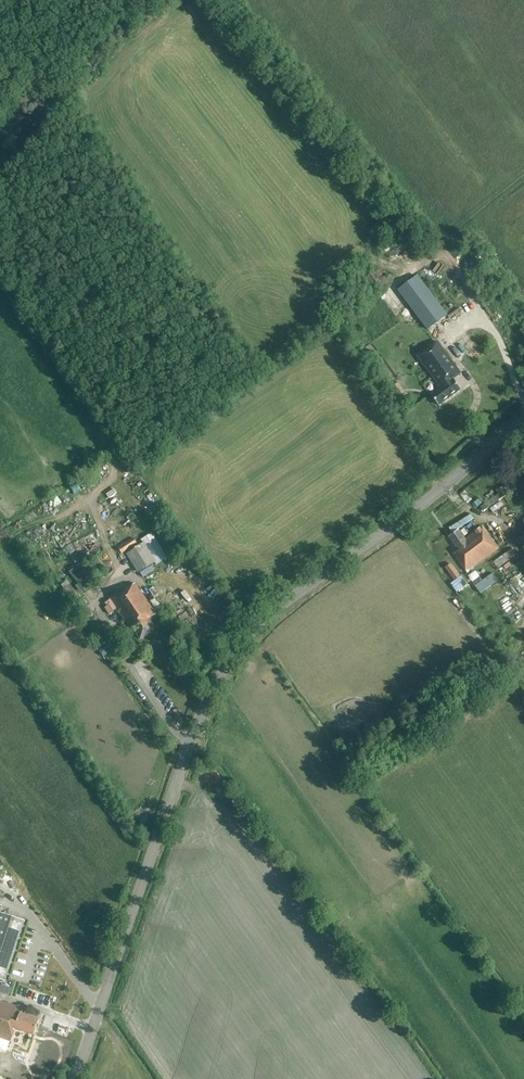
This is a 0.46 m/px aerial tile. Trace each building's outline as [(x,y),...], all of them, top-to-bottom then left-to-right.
[(416,276),(397,290),(427,331),(446,316),(416,276)] [(430,396),(438,407),(460,391),(453,380),(460,375),(437,343),(417,357),(440,388),(430,396)] [(423,373),(410,382),(417,392),(429,383),(423,373)] [(398,401),(405,396),(397,383),(390,388),(398,401)] [(103,463),(105,471),(115,468),(112,460),(103,463)] [(73,485),(77,493),(90,487),(86,479),(73,485)] [(125,484),(114,490),(117,495),(128,489),(125,484)] [(135,503),(117,512),(122,524),(141,515),(135,503)] [(47,505),(36,513),(40,519),(51,511),(47,505)] [(73,525),(79,528),(84,517),(79,515),(73,525)] [(466,572),(498,549),(482,527),(465,539),(459,531),(449,538),(458,551),(454,554),(466,572)] [(118,548),(121,552),(123,555),(138,545),(133,538),(118,548)] [(96,549),(104,544),(102,540),(93,545),(96,549)] [(145,544),(143,545),(127,554),(138,574),(156,563),(145,544)] [(493,563),(498,570),(517,556),(513,550),(493,563)] [(114,569),(123,565),(119,557),(111,561),(114,569)] [(94,563),(87,570),(96,580),(103,573),(94,563)] [(454,580),(460,576),(451,564),(445,568),(454,580)] [(480,594),(498,580),(493,573),(475,587),(480,594)] [(461,576),(450,584),(456,592),(467,584),(461,576)] [(116,608),(132,630),(133,629),(140,639),(155,629),(149,619),(156,614),(134,582),(110,598),(116,608)] [(197,586),(190,590),(197,600),(204,596),(197,586)] [(116,608),(110,598),(104,602),(106,606),(103,607),(108,614),(116,608)] [(98,624),(92,627),(99,639),(105,635),(98,624)] [(177,644),(173,648),(176,653),(181,649),(177,644)] [(4,983),(25,920),(0,911),(0,982),(4,983)] [(11,983),(20,987),(23,980),(14,976),(11,983)] [(10,988),(1,985),(0,989),(0,992),(8,995),(10,988)] [(11,1042),(15,1028),(34,1035),(39,1019),(21,1013),(22,1009),(0,1001),(0,1048),(7,1051),(11,1042)]
